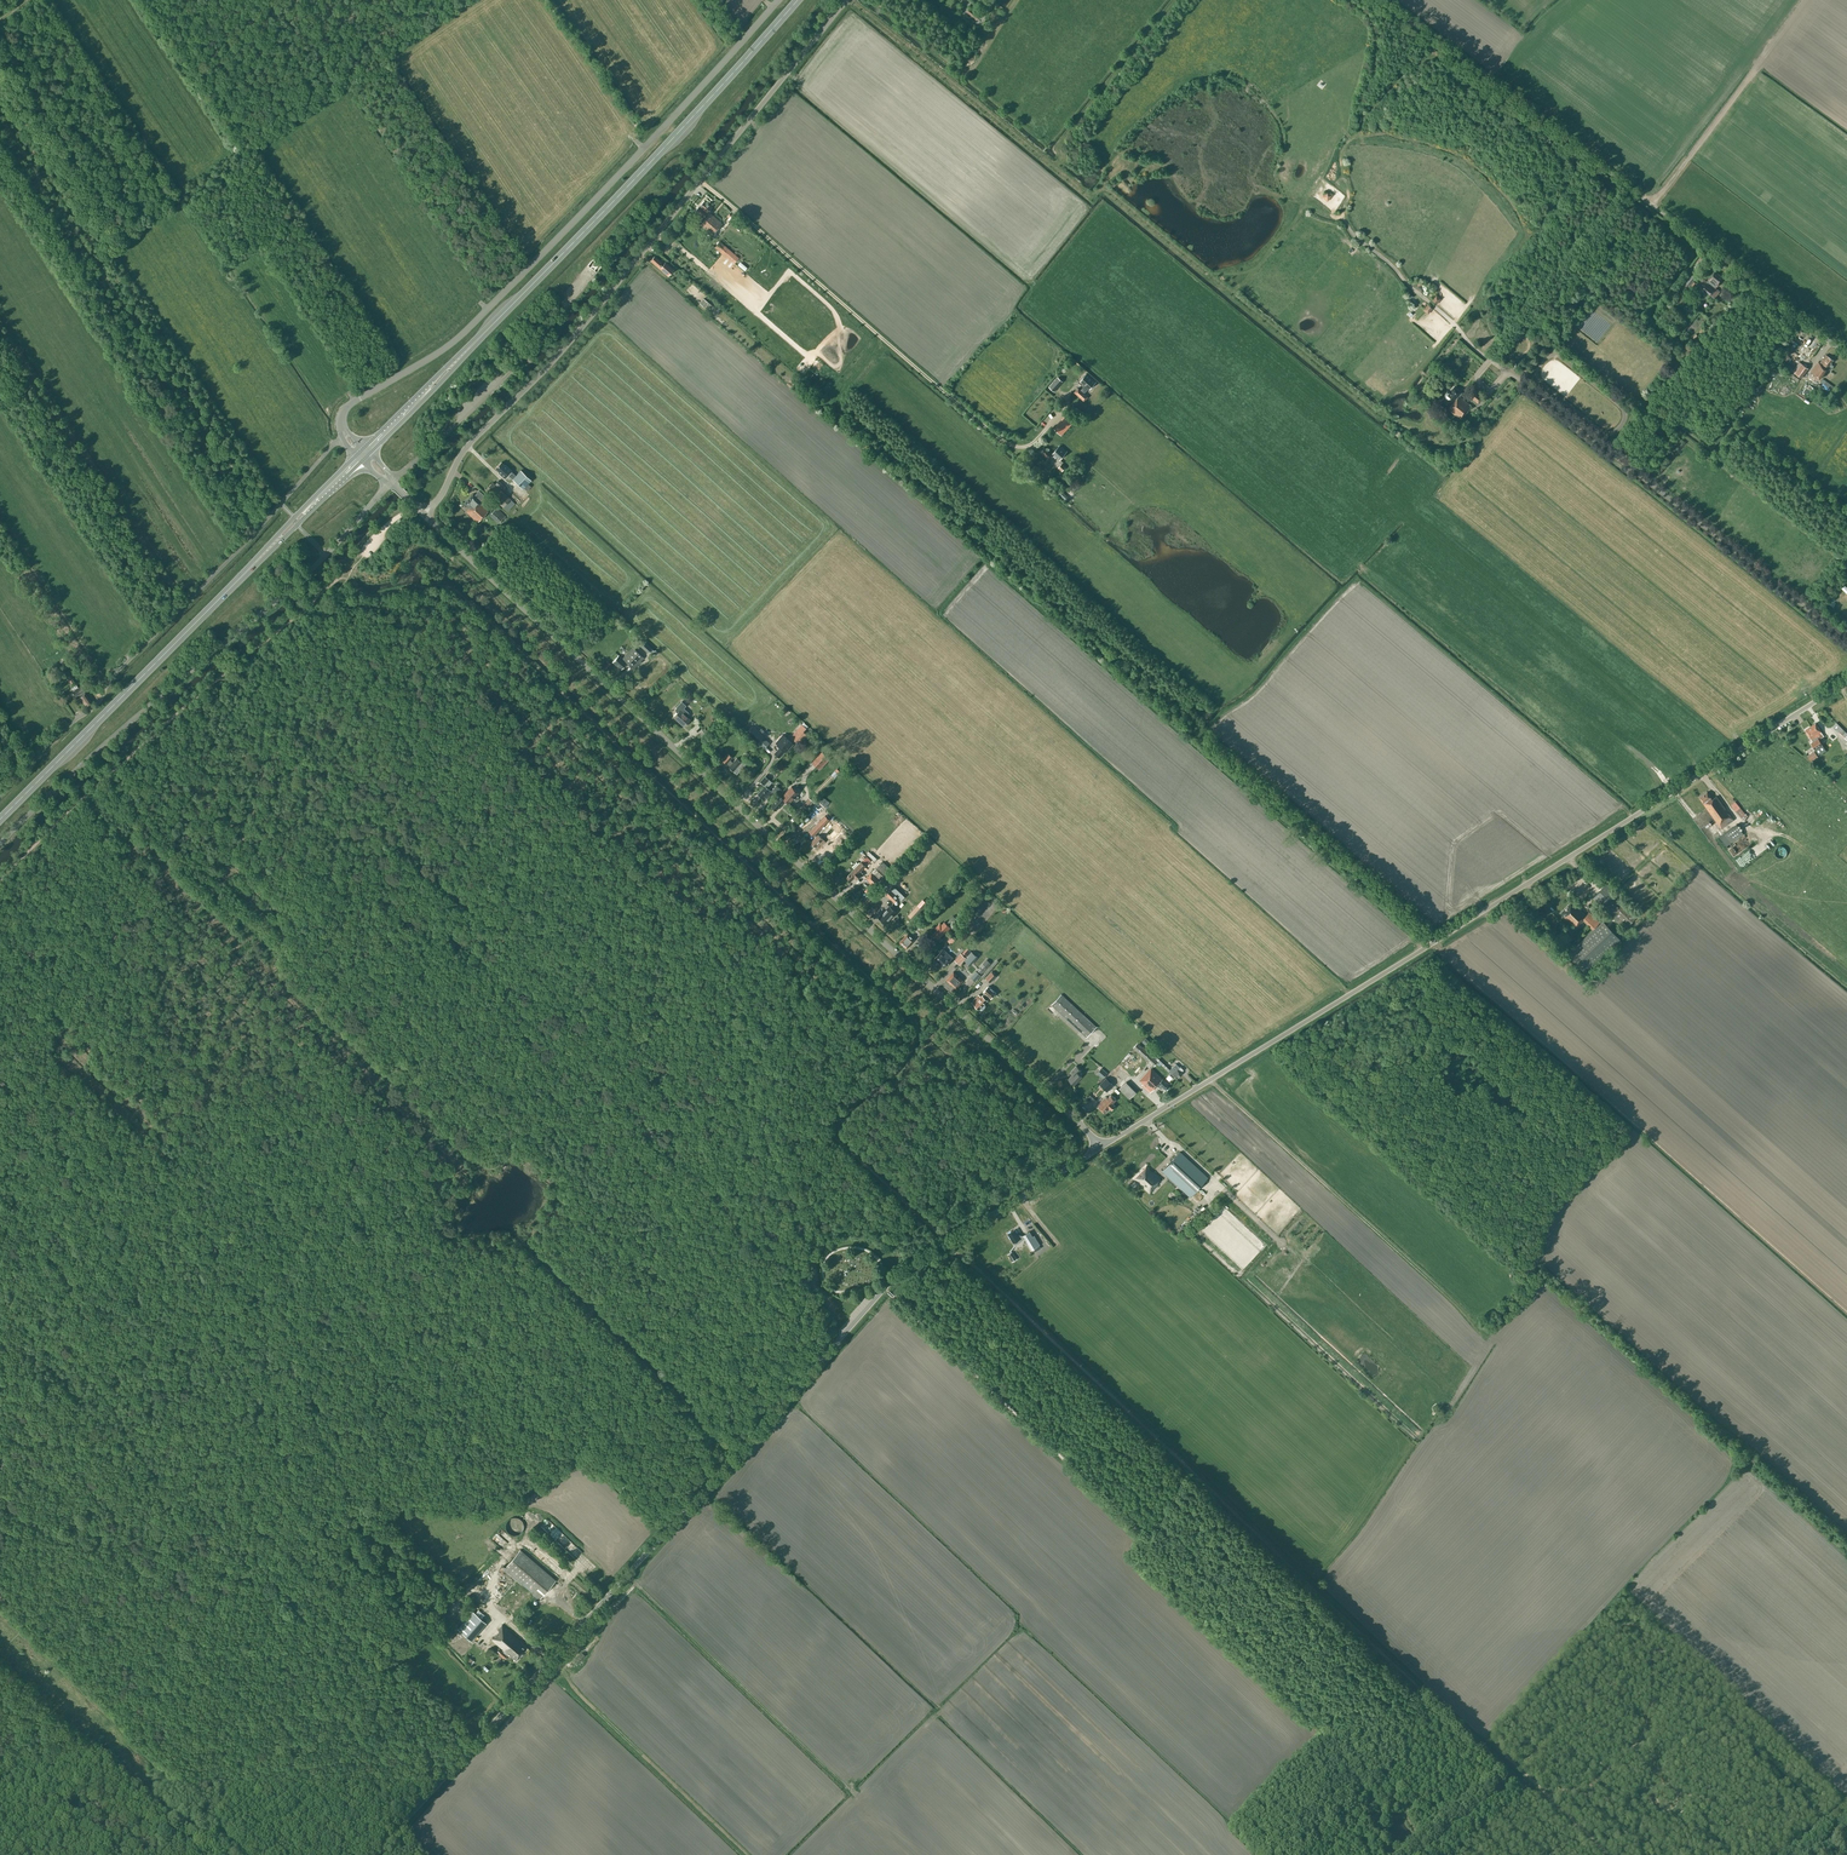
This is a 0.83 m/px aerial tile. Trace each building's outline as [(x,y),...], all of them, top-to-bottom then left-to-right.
[(969,8),(966,11),(977,20),(980,16),(969,8)] [(1322,196),(1327,201),(1332,195),(1327,190),(1322,196)] [(712,207),(704,200),(695,211),(704,219),(700,224),(712,235),(722,223),(710,213),(712,211),(710,210),(712,207)] [(715,247),(722,253),(729,259),(734,263),(738,258),(733,254),(726,248),(727,247),(719,241),(715,247)] [(657,266),(667,275),(673,269),(668,264),(665,267),(660,263),(661,262),(654,256),(650,260),(657,266)] [(1717,286),(1718,286),(1724,278),(1714,271),(1708,279),(1707,281),(1703,278),(1698,285),(1697,287),(1699,289),(1701,287),(1712,296),(1711,297),(1713,299),(1715,297),(1720,291),(1716,288),(1717,286)] [(1686,282),(1690,286),(1696,278),(1691,274),(1689,273),(1683,280),(1686,282)] [(1431,299),(1436,304),(1441,298),(1436,294),(1431,299)] [(706,308),(707,307),(709,308),(711,305),(703,298),(699,303),(706,308)] [(1422,309),(1428,314),(1432,308),(1427,304),(1422,309)] [(1789,360),(1791,356),(1786,352),(1783,356),(1789,360)] [(1828,357),(1826,355),(1820,362),(1819,361),(1811,372),(1820,379),(1828,368),(1830,370),(1831,370),(1834,366),(1833,365),(1831,364),(1833,360),(1828,357)] [(1795,373),(1801,378),(1808,368),(1802,364),(1799,362),(1792,371),(1795,373)] [(1074,392),(1084,401),(1088,397),(1084,393),(1089,388),(1089,389),(1096,381),(1087,373),(1080,380),(1085,385),(1081,390),(1078,387),(1074,392)] [(1058,377),(1049,386),(1054,391),(1063,382),(1058,377)] [(1462,417),(1468,411),(1467,410),(1471,406),(1458,396),(1461,392),(1454,386),(1449,391),(1447,391),(1444,394),(1445,396),(1440,402),(1447,408),(1460,419),(1461,418),(1462,419),(1463,418),(1462,417)] [(1467,387),(1463,391),(1476,402),(1480,397),(1475,393),(1475,394),(1467,387)] [(1446,412),(1443,416),(1451,422),(1454,418),(1446,412)] [(1067,450),(1060,443),(1052,452),(1053,453),(1056,456),(1059,459),(1067,450)] [(1050,457),(1053,459),(1056,456),(1053,453),(1052,454),(1045,447),(1041,452),(1048,459),(1050,457)] [(504,465),(501,462),(495,468),(499,471),(498,472),(504,478),(508,474),(523,489),(531,480),(521,470),(516,475),(511,471),(505,465),(504,465)] [(498,480),(495,484),(500,489),(504,485),(498,480)] [(492,482),(485,490),(507,511),(514,503),(504,493),(492,482)] [(481,504),(482,503),(480,501),(483,498),(477,492),(474,495),(473,494),(464,503),(469,508),(465,511),(477,522),(488,511),(481,504)] [(490,514),(499,522),(500,521),(502,523),(507,517),(496,507),(495,509),(490,514)] [(639,644),(647,653),(652,648),(643,640),(639,644)] [(632,647),(622,658),(619,655),(612,662),(620,669),(627,662),(634,668),(644,657),(640,653),(642,651),(636,646),(634,648),(632,647)] [(83,684),(78,687),(76,684),(71,688),(73,691),(76,696),(79,694),(80,696),(80,697),(80,698),(81,699),(82,699),(86,706),(91,702),(85,693),(83,691),(86,689),(88,691),(91,689),(87,684),(84,686),(83,684)] [(684,708),(686,705),(681,701),(676,707),(675,709),(676,711),(677,713),(673,717),(684,726),(690,719),(687,716),(689,714),(688,712),(684,708)] [(783,714),(788,718),(792,713),(787,709),(783,714)] [(1838,733),(1839,732),(1846,740),(1846,733),(1836,722),(1832,727),(1838,733)] [(1821,731),(1815,723),(1810,726),(1819,739),(1824,736),(1822,734),(1821,731)] [(802,724),(791,737),(799,744),(807,735),(804,731),(806,728),(802,724)] [(746,733),(757,742),(763,735),(752,725),(746,733)] [(1810,726),(1805,729),(1811,738),(1813,741),(1811,743),(1815,749),(1822,745),(1819,739),(1810,726)] [(699,733),(705,738),(710,733),(704,728),(699,733)] [(792,744),(781,734),(776,740),(779,743),(776,746),(779,748),(775,753),(780,757),(786,750),(787,751),(792,744)] [(812,762),(819,768),(829,757),(822,751),(812,762)] [(1807,756),(1811,761),(1818,757),(1814,751),(1807,756)] [(742,761),(741,762),(737,758),(733,762),(729,759),(732,757),(727,753),(721,759),(726,764),(726,763),(729,765),(728,767),(733,771),(736,774),(741,769),(742,770),(743,770),(745,767),(745,766),(744,765),(745,764),(742,761)] [(751,760),(750,761),(751,762),(747,768),(750,771),(756,765),(751,760)] [(776,766),(781,771),(785,767),(781,762),(776,766)] [(804,768),(807,771),(813,765),(811,762),(804,768)] [(762,798),(764,796),(767,798),(772,792),(770,790),(768,787),(773,782),(770,779),(766,776),(761,781),(766,786),(758,794),(762,798)] [(786,797),(789,800),(794,795),(799,789),(796,786),(786,797)] [(1717,796),(1712,799),(1707,791),(1699,797),(1703,803),(1721,828),(1734,820),(1717,796)] [(784,799),(784,798),(782,796),(780,798),(779,797),(771,806),(776,810),(784,801),(785,800),(784,799)] [(1746,813),(1746,814),(1735,801),(1731,805),(1742,818),(1744,820),(1748,816),(1746,813)] [(816,802),(813,806),(821,812),(824,807),(816,802)] [(1768,812),(1764,817),(1768,821),(1773,816),(1768,812)] [(827,822),(823,818),(809,832),(814,836),(814,835),(816,837),(811,842),(817,848),(821,843),(822,844),(825,841),(818,834),(817,835),(815,834),(827,822)] [(1731,842),(1743,833),(1737,824),(1725,833),(1731,842)] [(1752,844),(1757,840),(1750,831),(1728,848),(1734,855),(1750,842),(1752,844)] [(1742,869),(1767,850),(1760,841),(1735,860),(1742,869)] [(1779,846),(1778,846),(1778,847),(1777,847),(1776,848),(1775,849),(1775,850),(1775,851),(1775,852),(1775,853),(1775,854),(1775,855),(1776,855),(1776,856),(1777,856),(1777,857),(1778,857),(1779,858),(1780,858),(1781,858),(1782,858),(1783,857),(1784,857),(1785,857),(1785,856),(1786,856),(1786,855),(1786,854),(1787,854),(1787,853),(1787,852),(1787,851),(1787,850),(1786,849),(1786,848),(1785,848),(1785,847),(1784,847),(1783,846),(1782,846),(1781,846),(1780,846),(1779,846)] [(856,880),(862,874),(859,872),(865,865),(861,861),(854,869),(847,876),(846,877),(851,881),(851,880),(854,877),(856,880)] [(880,881),(881,881),(890,871),(881,862),(871,872),(880,880),(880,881)] [(874,886),(880,881),(880,880),(871,872),(866,877),(870,882),(874,886)] [(900,900),(907,893),(901,888),(899,890),(895,886),(891,891),(890,889),(885,894),(895,903),(899,899),(900,900)] [(1611,888),(1608,891),(1598,902),(1625,928),(1638,915),(1611,888)] [(1572,901),(1560,913),(1575,927),(1578,924),(1579,925),(1587,916),(1572,901)] [(892,908),(894,907),(891,904),(890,906),(887,904),(884,907),(887,910),(880,918),(884,922),(892,914),(892,913),(894,910),(892,908)] [(908,915),(915,922),(925,910),(917,904),(908,915)] [(1621,939),(1603,920),(1567,954),(1585,973),(1621,939)] [(933,933),(939,938),(949,926),(944,921),(941,923),(939,922),(934,928),(936,929),(933,933)] [(912,942),(915,938),(908,932),(905,936),(899,942),(906,948),(912,942)] [(947,933),(942,939),(945,942),(951,936),(947,933)] [(1565,938),(1561,943),(1566,948),(1571,943),(1565,938)] [(943,949),(934,958),(944,967),(953,957),(943,949)] [(972,951),(964,960),(970,965),(978,957),(974,953),(976,952),(974,950),(973,952),(972,951)] [(961,953),(955,960),(960,964),(966,958),(961,953)] [(977,969),(981,973),(988,965),(984,962),(977,969)] [(970,977),(975,981),(981,974),(976,970),(970,977)] [(986,977),(991,981),(997,975),(992,971),(986,977)] [(953,972),(947,979),(956,988),(963,980),(953,972)] [(984,1004),(990,997),(991,998),(996,992),(988,986),(983,991),(985,992),(981,997),(979,994),(972,1002),(979,1009),(981,1010),(982,1010),(985,1007),(985,1005),(984,1004)] [(1061,994),(1051,1004),(1087,1037),(1096,1027),(1061,994)] [(1156,1059),(1137,1043),(1133,1047),(1154,1066),(1158,1061),(1156,1059)] [(1180,1067),(1176,1064),(1170,1069),(1157,1058),(1156,1059),(1158,1061),(1170,1072),(1177,1078),(1182,1073),(1178,1069),(1180,1067)] [(1073,1073),(1068,1079),(1074,1084),(1081,1076),(1078,1073),(1081,1070),(1076,1065),(1071,1071),(1073,1073)] [(1098,1071),(1103,1076),(1111,1068),(1108,1065),(1104,1070),(1101,1067),(1098,1071)] [(1151,1067),(1139,1080),(1143,1083),(1141,1085),(1149,1092),(1156,1085),(1161,1089),(1163,1087),(1166,1089),(1170,1085),(1151,1067)] [(1114,1072),(1108,1078),(1122,1092),(1128,1086),(1114,1072)] [(1099,1084),(1107,1091),(1113,1085),(1106,1077),(1099,1084)] [(1111,1094),(1107,1098),(1105,1096),(1097,1106),(1100,1109),(1104,1113),(1109,1107),(1111,1110),(1115,1106),(1112,1103),(1116,1099),(1111,1094)] [(1170,1162),(1160,1152),(1151,1160),(1190,1196),(1208,1177),(1180,1152),(1170,1162)] [(1138,1164),(1141,1161),(1134,1153),(1128,1159),(1136,1169),(1140,1166),(1138,1164)] [(1146,1166),(1134,1178),(1150,1193),(1158,1183),(1157,1182),(1160,1179),(1146,1166)] [(1028,1232),(1022,1235),(1019,1234),(1018,1235),(1015,1229),(1008,1233),(1013,1242),(1015,1245),(1022,1240),(1021,1240),(1025,1238),(1029,1245),(1034,1242),(1028,1232)] [(495,1536),(497,1538),(495,1540),(502,1549),(511,1542),(502,1530),(495,1536)] [(531,1542),(526,1550),(545,1560),(549,1553),(531,1542)] [(533,1593),(532,1594),(539,1599),(556,1580),(520,1549),(504,1568),(533,1593)] [(557,1565),(555,1573),(564,1577),(567,1569),(557,1565)] [(522,1584),(520,1585),(500,1610),(509,1618),(531,1591),(522,1584)] [(486,1623),(481,1618),(484,1614),(478,1609),(475,1613),(472,1610),(457,1628),(467,1637),(466,1638),(469,1642),(486,1623)] [(507,1654),(508,1653),(516,1660),(527,1648),(502,1625),(494,1634),(495,1635),(492,1639),(503,1649),(502,1650),(500,1648),(497,1651),(505,1658),(507,1655),(507,1654)] [(584,1657),(585,1655),(582,1652),(574,1660),(578,1663),(579,1662),(581,1663),(585,1658),(584,1657)]
